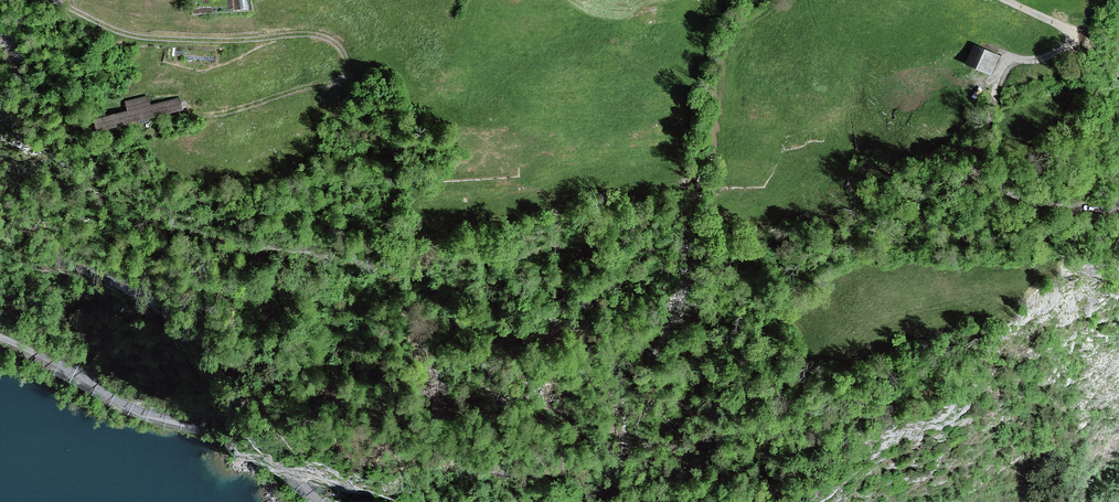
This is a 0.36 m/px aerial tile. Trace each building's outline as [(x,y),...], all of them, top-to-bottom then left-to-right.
[(999,54),(972,45),(964,66),(991,76),(999,54)]
